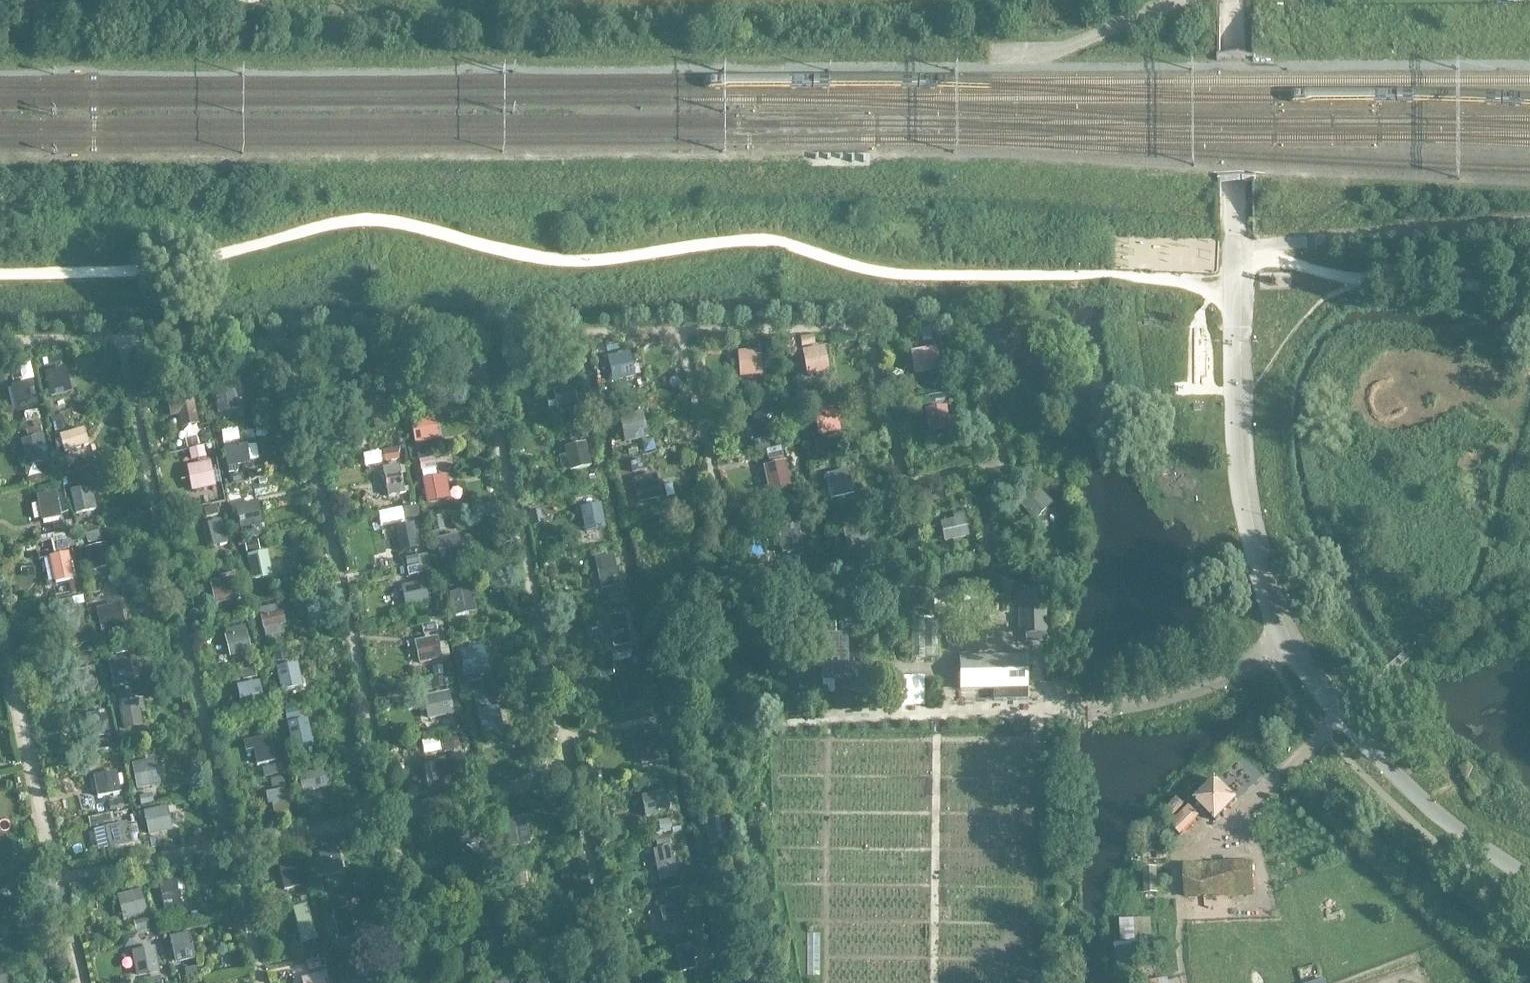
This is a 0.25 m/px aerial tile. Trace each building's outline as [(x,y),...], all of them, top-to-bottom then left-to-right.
[(828,341),(800,345),(805,374),(832,370),(828,341)] [(907,348),(912,375),(939,370),(934,343),(907,348)] [(736,347),(739,374),(766,372),(764,345),(736,347)] [(632,350),(602,355),(607,384),(637,378),(632,350)] [(40,367),(45,394),(72,389),(67,362),(40,367)] [(21,411),(41,407),(35,378),(15,382),(21,411)] [(575,378),(550,383),(555,406),(580,401),(575,378)] [(221,410),(243,405),(239,386),(217,391),(221,410)] [(947,400),(927,402),(929,429),(950,428),(947,400)] [(778,404),(760,406),(763,431),(781,429),(778,404)] [(431,407),(410,410),(416,440),(436,436),(431,407)] [(840,407),(813,411),(817,439),(844,435),(840,407)] [(160,413),(165,440),(192,435),(187,408),(160,413)] [(361,419),(367,446),(394,440),(388,414),(361,419)] [(620,419),(626,446),(653,440),(647,414),(620,419)] [(87,425),(62,433),(67,450),(92,442),(87,425)] [(15,440),(20,467),(47,461),(42,435),(15,440)] [(189,437),(193,458),(206,456),(203,435),(189,437)] [(560,442),(566,469),(593,463),(587,437),(560,442)] [(219,454),(225,481),(252,476),(246,449),(219,454)] [(762,459),(767,486),(794,481),(789,454),(762,459)] [(190,463),(195,488),(219,484),(214,459),(190,463)] [(392,493),(409,489),(402,462),(386,466),(392,493)] [(850,466),(824,470),(829,496),(854,492),(850,466)] [(421,473),(426,499),(453,494),(448,468),(421,473)] [(656,475),(633,478),(637,508),(659,505),(656,475)] [(1057,500),(1037,482),(1017,504),(1038,522),(1057,500)] [(69,490),(74,517),(101,511),(96,485),(69,490)] [(58,488),(39,494),(46,518),(65,513),(58,488)] [(238,503),(243,527),(266,522),(262,499),(238,503)] [(421,504),(380,509),(382,521),(423,516),(421,504)] [(603,504),(578,509),(582,529),(606,524),(603,504)] [(940,517),(946,544),(973,539),(967,512),(940,517)] [(802,520),(774,524),(778,550),(806,546),(802,520)] [(837,526),(842,553),(869,547),(864,521),(837,526)] [(189,532),(194,558),(221,553),(216,526),(189,532)] [(102,528),(85,533),(89,545),(106,540),(102,528)] [(462,533),(437,539),(442,565),(467,562),(462,533)] [(388,541),(394,567),(420,562),(415,536),(388,541)] [(108,542),(87,547),(92,569),(114,564),(108,542)] [(44,549),(49,575),(76,570),(71,543),(44,549)] [(591,557),(597,584),(624,578),(618,552),(591,557)] [(243,565),(249,592),(276,586),(270,560),(243,565)] [(215,577),(216,600),(241,600),(241,577),(215,577)] [(59,592),(78,590),(77,579),(57,581),(59,592)] [(423,581),(402,584),(406,607),(427,604),(423,581)] [(448,589),(453,616),(480,610),(475,584),(448,589)] [(1045,636),(1044,596),(1023,596),(1024,637),(1045,636)] [(93,603),(98,629),(125,624),(120,597),(93,603)] [(269,611),(270,633),(287,632),(286,610),(269,611)] [(627,614),(608,617),(612,648),(632,645),(627,614)] [(835,634),(835,622),(823,622),(823,634),(835,634)] [(938,658),(937,622),(911,623),(911,659),(938,658)] [(411,637),(416,664),(443,659),(438,632),(411,637)] [(835,634),(823,634),(820,634),(821,681),(833,681),(857,681),(857,666),(847,666),(846,634),(835,634)] [(212,641),(217,668),(244,662),(239,636),(212,641)] [(486,647),(459,651),(465,681),(491,677),(486,647)] [(107,659),(113,686),(140,680),(134,654),(107,659)] [(1026,700),(1025,658),(959,659),(960,689),(992,689),(993,700),(1026,700)] [(268,670),(273,697),(300,691),(295,665),(268,670)] [(259,668),(239,669),(239,680),(260,680),(259,668)] [(928,698),(928,677),(900,676),(900,698),(928,698)] [(613,684),(618,710),(645,705),(640,678),(613,684)] [(240,684),(243,699),(266,694),(263,679),(240,684)] [(833,693),(833,681),(821,681),(821,693),(833,693)] [(429,717),(457,714),(454,690),(426,693),(429,717)] [(117,698),(123,725),(150,720),(144,693),(117,698)] [(476,706),(481,732),(508,727),(503,701),(476,706)] [(313,716),(303,717),(301,708),(289,709),(293,744),(316,741),(313,716)] [(631,738),(636,765),(663,760),(658,733),(631,738)] [(238,755),(243,781),(270,776),(265,749),(238,755)] [(140,789),(165,783),(158,756),(133,762),(140,789)] [(429,765),(434,792),(461,787),(456,760),(429,765)] [(88,774),(93,800),(120,795),(115,768),(88,774)] [(1238,794),(1246,785),(1237,777),(1229,785),(1238,794)] [(288,778),(268,780),(271,810),(291,808),(288,778)] [(1215,821),(1235,800),(1215,781),(1195,801),(1215,821)] [(296,791),(301,818),(328,812),(323,786),(296,791)] [(643,794),(648,816),(673,810),(668,788),(643,794)] [(140,808),(145,835),(172,829),(167,803),(140,808)] [(1180,835),(1199,816),(1189,807),(1171,825),(1180,835)] [(501,818),(506,845),(533,839),(528,813),(501,818)] [(97,824),(99,846),(135,843),(133,820),(97,824)] [(647,848),(653,875),(680,869),(674,843),(647,848)] [(321,850),(327,875),(347,870),(341,845),(321,850)] [(274,863),(279,889),(306,884),(301,858),(274,863)] [(1253,894),(1252,863),(1184,865),(1185,897),(1253,894)] [(1157,893),(1156,869),(1144,869),(1145,893),(1157,893)] [(156,882),(161,909),(188,903),(183,877),(156,882)] [(120,894),(127,917),(150,910),(143,887),(120,894)] [(688,923),(684,902),(663,906),(668,927),(688,923)] [(295,908),(305,941),(320,937),(310,904),(295,908)] [(1123,917),(1124,942),(1155,941),(1155,916),(1123,917)] [(325,929),(331,956),(358,951),(352,924),(325,929)] [(174,933),(179,960),(198,957),(193,930),(174,933)] [(671,946),(677,973),(704,968),(698,941),(671,946)] [(126,947),(131,973),(158,968),(153,942),(126,947)] [(298,982),(326,982),(323,967),(296,973),(298,982)] [(13,968),(0,970),(0,982),(16,982),(13,968)] [(164,971),(149,973),(151,982),(166,982),(164,971)]
